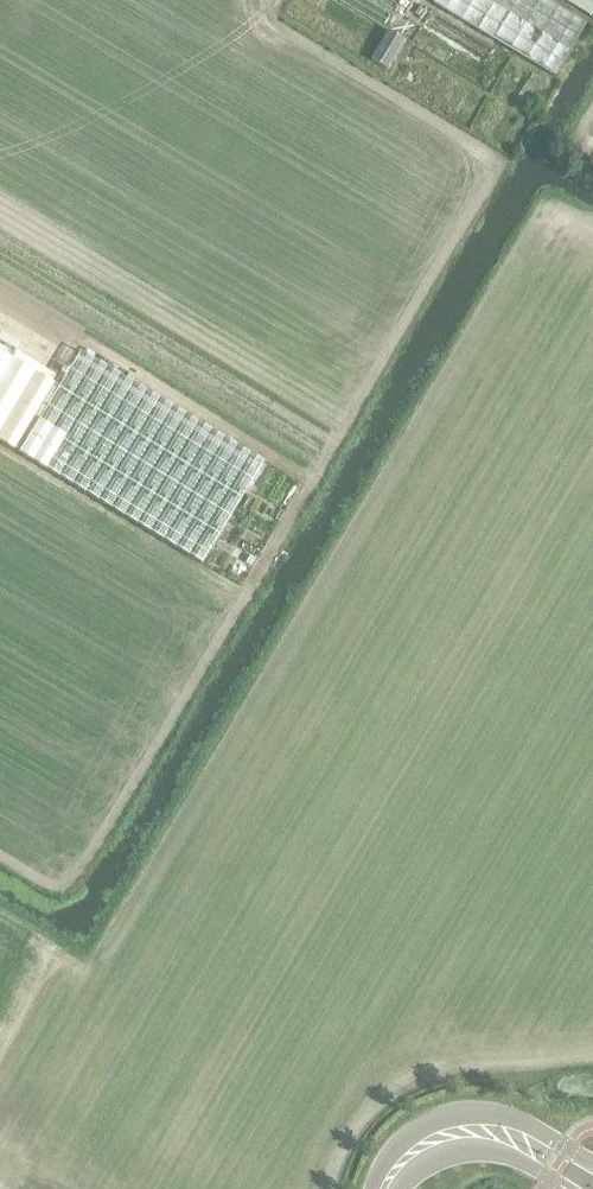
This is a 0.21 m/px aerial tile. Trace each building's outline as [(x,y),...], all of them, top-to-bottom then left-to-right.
[(434,2),(556,76),(588,24),(548,0),(435,0),(434,2)] [(390,69),(408,41),(389,29),(371,58),(390,69)] [(205,561),(265,461),(83,351),(61,387),(0,350),(0,438),(205,561)]
